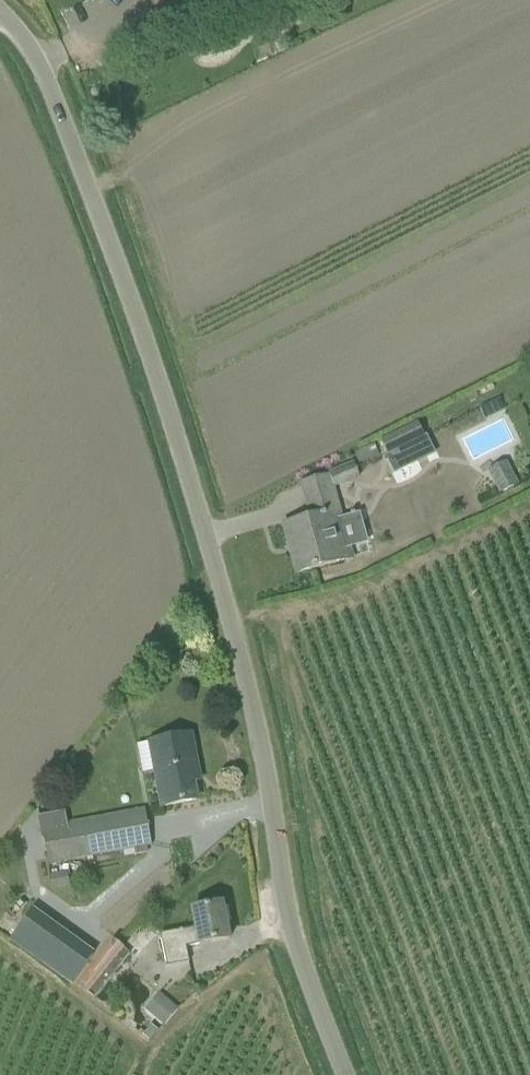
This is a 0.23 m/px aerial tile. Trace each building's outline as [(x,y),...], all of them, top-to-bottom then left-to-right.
[(417,424),(381,442),(388,455),(424,437),(417,424)] [(436,455),(426,436),(424,437),(388,455),(385,457),(394,475),(436,455)] [(335,489),(360,478),(354,465),(330,475),(335,489)] [(494,483),(500,496),(519,486),(513,474),(494,483)] [(284,526),(298,575),(353,560),(350,549),(340,521),(335,498),(309,505),(311,518),(284,526)] [(198,769),(191,737),(150,744),(163,808),(197,802),(191,770),(198,769)] [(146,811),(42,831),(49,866),(152,846),(146,811)] [(54,892),(71,888),(68,872),(51,876),(54,892)] [(200,946),(230,941),(230,939),(229,939),(223,907),(224,907),(223,905),(193,910),(196,929),(183,932),(183,931),(161,936),(167,968),(190,964),(187,948),(200,946)] [(9,944),(21,953),(40,926),(28,917),(9,944)] [(113,942),(78,987),(95,1000),(130,955),(113,942)] [(178,1009),(167,1000),(153,1017),(164,1026),(178,1009)]
